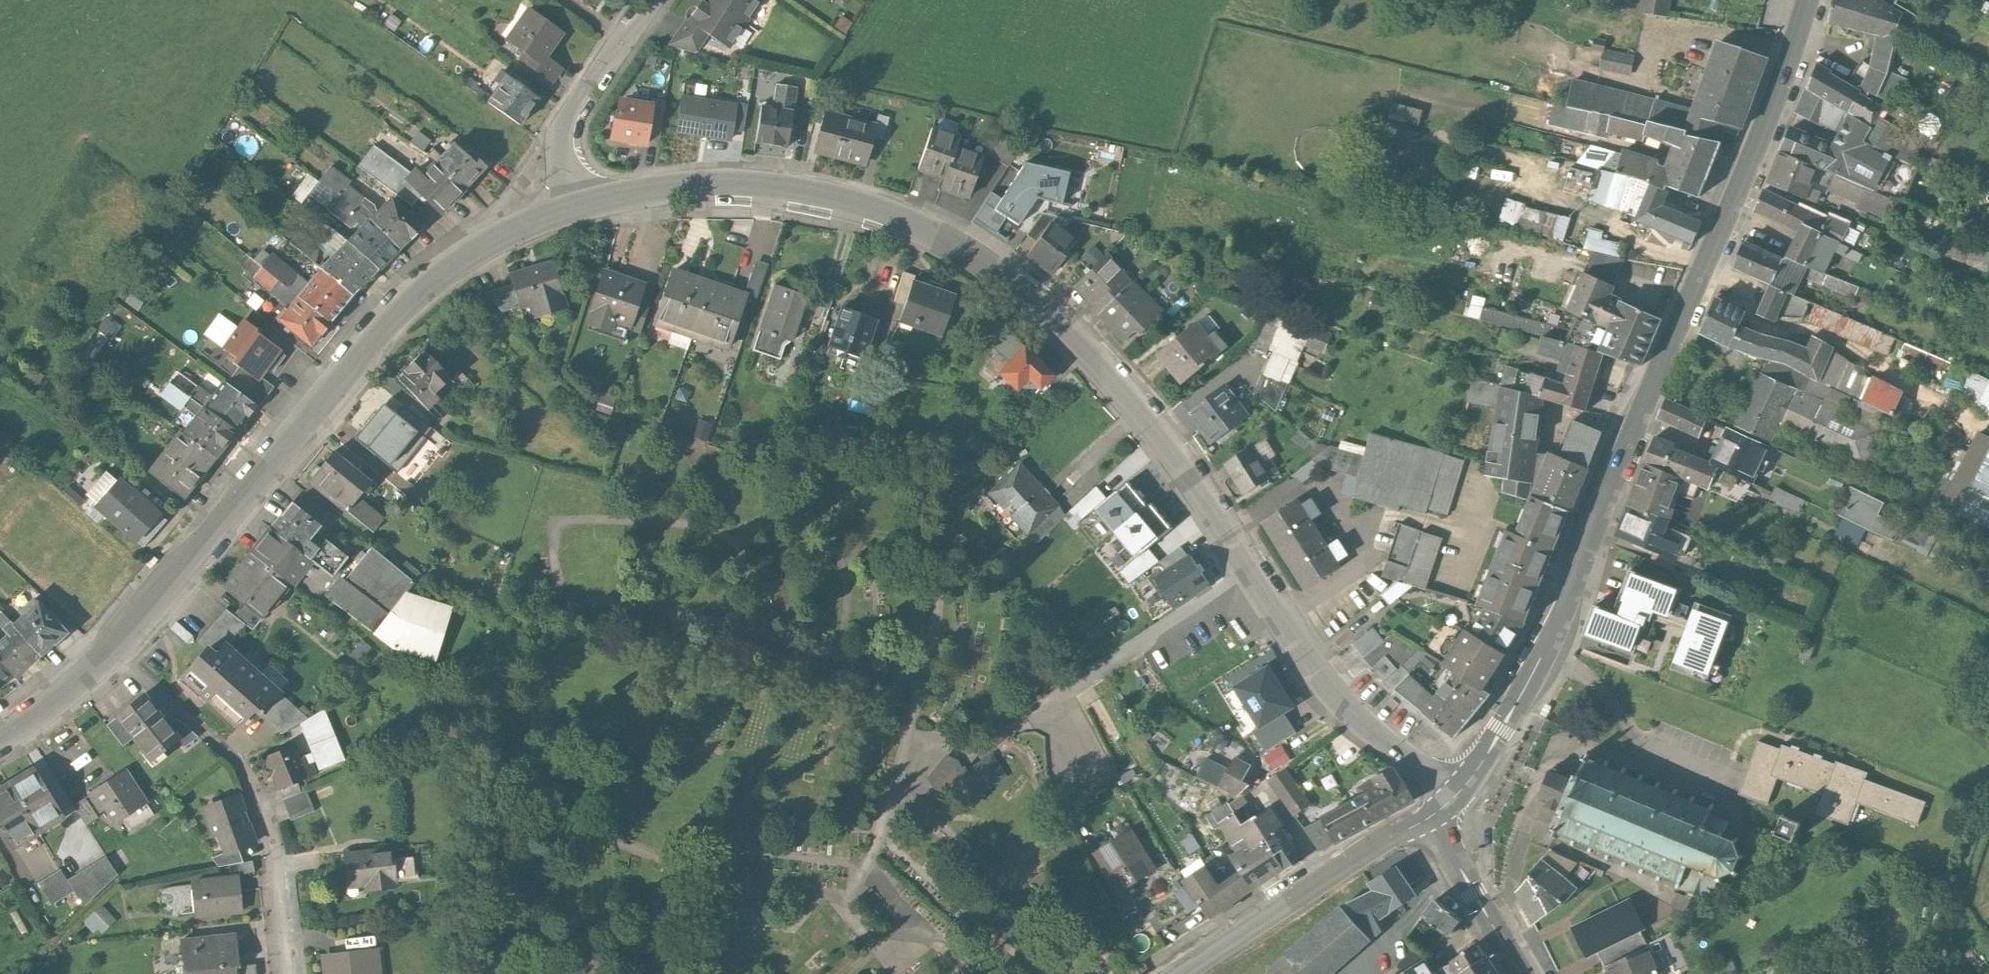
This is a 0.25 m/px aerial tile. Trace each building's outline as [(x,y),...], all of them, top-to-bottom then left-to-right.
[(709,0),(705,0),(690,22),(706,33),(727,47),(743,23),(709,0)] [(743,23),(758,0),(709,0),(743,23)] [(1641,10),(1669,15),(1671,0),(1642,0),(1641,10)] [(1829,23),(1840,26),(1839,31),(1847,33),(1849,28),(1867,32),(1874,0),(1834,0),(1829,23)] [(1880,2),(1875,0),(1874,0),(1867,32),(1879,35),(1895,39),(1903,15),(1880,2)] [(1895,5),(1920,19),(1932,0),(1898,0),(1895,5)] [(561,33),(528,9),(519,23),(523,26),(512,42),(507,39),(506,40),(525,53),(520,60),(550,81),(559,67),(544,57),(561,33)] [(706,33),(690,22),(690,23),(687,21),(669,48),(693,53),(706,33)] [(1895,39),(1879,35),(1871,67),(1870,69),(1886,74),(1895,39)] [(1767,60),(1741,51),(1742,49),(1715,40),(1703,76),(1697,92),(1750,110),(1767,60)] [(1604,48),(1602,70),(1634,72),(1635,51),(1604,48)] [(1871,67),(1861,61),(1850,82),(1855,84),(1852,88),(1861,94),(1863,88),(1870,69),(1871,67)] [(1852,88),(1830,75),(1832,73),(1817,64),(1807,89),(1834,105),(1849,114),(1871,127),(1877,118),(1878,118),(1882,110),(1864,99),(1868,91),(1863,88),(1861,94),(1852,88)] [(1886,74),(1870,69),(1863,88),(1868,91),(1878,96),(1886,74)] [(537,98),(506,76),(501,73),(495,81),(500,85),(488,103),(519,124),(537,98)] [(1906,80),(1886,74),(1878,96),(1894,106),(1906,80)] [(1697,92),(1691,109),(1657,101),(1574,81),(1569,108),(1612,118),(1648,127),(1650,123),(1686,132),(1685,136),(1722,143),(1727,131),(1740,135),(1750,110),(1697,92)] [(796,88),(776,85),(773,109),(792,112),(796,88)] [(1834,105),(1807,89),(1796,113),(1824,126),(1834,105)] [(735,106),(682,98),(677,131),(729,140),(731,130),(735,106)] [(665,101),(652,99),(651,105),(652,105),(647,135),(659,137),(665,101)] [(832,103),(819,100),(813,123),(826,126),(829,114),(832,103)] [(651,105),(623,101),(621,115),(615,114),(611,139),(645,145),(647,135),(652,105),(651,105)] [(747,104),(736,103),(735,106),(731,130),(743,132),(747,104)] [(1612,118),(1569,108),(1556,105),(1551,126),(1607,139),(1608,132),(1612,118)] [(773,109),(761,107),(755,143),(787,147),(792,112),(773,109)] [(875,125),(829,114),(826,126),(819,152),(865,164),(872,138),(875,125)] [(1871,127),(1849,114),(1832,147),(1791,128),(1781,152),(1815,165),(1835,174),(1873,192),(1891,156),(1863,142),(1871,127)] [(889,118),(878,115),(875,125),(872,138),(883,141),(889,118)] [(1648,127),(1612,118),(1608,132),(1645,142),(1646,135),(1648,127)] [(1722,143),(1685,136),(1686,132),(1650,123),(1648,127),(1646,135),(1676,146),(1668,169),(1707,180),(1722,143)] [(955,147),(958,139),(931,129),(917,170),(944,180),(955,147)] [(1021,146),(999,132),(985,153),(1007,168),(1021,146)] [(468,157),(455,143),(451,147),(447,144),(443,148),(447,152),(436,163),(463,189),(485,166),(472,153),(468,157)] [(411,173),(373,145),(357,166),(411,206),(422,195),(406,179),(411,173)] [(967,198),(982,157),(955,147),(944,180),(940,189),(967,198)] [(1707,180),(1668,169),(1661,167),(1659,163),(1625,152),(1619,176),(1636,180),(1652,185),(1666,190),(1668,185),(1678,189),(1701,198),(1707,180)] [(1815,165),(1781,152),(1769,183),(1805,198),(1813,180),(1830,186),(1835,174),(1815,165)] [(463,189),(436,163),(422,177),(415,170),(411,173),(406,179),(422,195),(440,213),(464,189),(463,189)] [(1006,218),(1018,226),(1036,199),(1062,205),(1069,173),(1025,163),(1001,199),(994,210),(1006,218)] [(373,206),(346,185),(342,191),(328,180),(324,186),(338,196),(339,195),(340,196),(370,220),(376,214),(373,206)] [(1636,180),(1626,202),(1644,210),(1641,219),(1654,224),(1663,210),(1671,194),(1676,196),(1678,189),(1668,185),(1666,190),(1652,185),(1636,180)] [(1828,222),(1763,191),(1755,210),(1800,231),(1803,225),(1822,234),(1822,236),(1838,244),(1841,245),(1850,227),(1830,217),(1828,222)] [(1001,199),(991,192),(972,222),(1006,244),(1008,241),(996,232),(1006,218),(994,210),(1001,199)] [(1501,221),(1518,227),(1527,201),(1509,195),(1501,221)] [(399,248),(370,220),(340,196),(329,210),(350,226),(356,220),(364,227),(350,244),(378,269),(399,248)] [(420,228),(392,199),(376,214),(370,220),(399,248),(409,238),(410,238),(420,228)] [(1644,210),(1626,202),(1619,222),(1630,226),(1629,228),(1649,237),(1651,234),(1654,224),(1641,219),(1644,210)] [(1564,240),(1572,216),(1528,203),(1520,226),(1564,240)] [(1706,224),(1663,210),(1654,224),(1651,234),(1697,245),(1706,224)] [(1041,213),(1025,236),(1034,243),(1048,224),(1053,216),(1041,213)] [(1058,236),(1047,229),(1049,225),(1048,224),(1034,243),(1025,256),(1051,274),(1075,240),(1062,231),(1058,236)] [(1822,234),(1803,225),(1800,231),(1787,258),(1806,267),(1823,274),(1838,244),(1822,236),(1822,234)] [(350,244),(344,238),(336,246),(340,250),(321,269),(321,270),(352,295),(378,269),(350,244)] [(1784,261),(1745,242),(1735,266),(1771,284),(1788,291),(1793,293),(1806,267),(1787,258),(1784,261)] [(314,265),(292,247),(283,258),(272,249),(251,274),(285,301),(314,265)] [(1627,258),(1594,253),(1590,263),(1619,276),(1627,258)] [(1104,255),(1071,286),(1099,315),(1131,284),(1104,255)] [(760,299),(768,260),(752,257),(745,296),(760,299)] [(553,262),(510,275),(513,283),(519,306),(541,299),(545,315),(566,309),(553,262)] [(1619,276),(1590,263),(1586,274),(1614,287),(1619,276)] [(352,295),(321,270),(321,269),(318,266),(309,276),(313,279),(299,297),(330,322),(352,295)] [(644,284),(604,271),(590,314),(592,315),(588,325),(610,332),(613,322),(629,328),(638,301),(644,284)] [(688,276),(673,271),(655,324),(691,337),(707,289),(686,282),(688,276)] [(914,276),(902,273),(893,302),(904,306),(912,281),(914,276)] [(1614,287),(1586,274),(1571,310),(1580,314),(1580,313),(1599,321),(1614,287)] [(1828,274),(1825,282),(1855,294),(1858,286),(1828,274)] [(837,283),(823,279),(814,306),(828,311),(837,283)] [(954,295),(912,281),(904,306),(899,323),(940,336),(954,295)] [(513,283),(483,292),(501,311),(519,306),(513,283)] [(1163,314),(1133,283),(1131,284),(1099,315),(1110,326),(1112,324),(1126,340),(1138,328),(1143,334),(1163,314)] [(774,284),(752,350),(779,359),(801,293),(774,284)] [(1788,291),(1771,284),(1759,315),(1775,322),(1780,310),(1781,307),(1788,291)] [(728,296),(707,289),(691,337),(727,349),(745,296),(730,291),(728,296)] [(1907,343),(1844,316),(1841,324),(1836,322),(1840,314),(1799,296),(1792,312),(1781,307),(1780,310),(1899,361),(1907,343)] [(330,322),(299,297),(290,308),(287,306),(277,318),(286,326),(284,328),(288,332),(291,329),(311,346),(330,322)] [(1747,313),(1717,298),(1701,333),(1731,346),(1741,326),(1747,313)] [(649,305),(638,301),(629,328),(640,331),(649,305)] [(1663,320),(1623,301),(1612,326),(1600,353),(1605,355),(1642,367),(1663,320)] [(874,320),(842,309),(826,355),(845,361),(847,355),(861,359),(874,320)] [(1520,326),(1522,317),(1488,309),(1486,318),(1520,326)] [(1599,321),(1580,313),(1580,314),(1565,343),(1578,346),(1600,353),(1612,326),(1599,321)] [(1268,314),(1256,347),(1271,352),(1256,396),(1282,405),(1303,342),(1324,349),(1329,334),(1268,314)] [(259,331),(245,320),(223,349),(236,358),(233,363),(238,367),(254,378),(256,375),(259,377),(260,377),(267,367),(274,372),(285,356),(278,351),(280,349),(258,333),(259,331)] [(1197,323),(1160,353),(1184,383),(1226,349),(1213,333),(1208,337),(1197,323)] [(1789,342),(1766,337),(1741,326),(1731,346),(1756,356),(1769,360),(1782,363),(1782,362),(1820,382),(1821,383),(1853,398),(1893,416),(1902,394),(1858,374),(1860,370),(1832,354),(1834,348),(1813,336),(1807,349),(1789,342)] [(1051,375),(1005,330),(988,348),(994,354),(977,372),(988,383),(997,373),(1011,386),(1038,388),(1051,375)] [(1600,353),(1578,346),(1575,355),(1560,351),(1554,371),(1569,375),(1595,383),(1605,355),(1600,353)] [(450,378),(424,351),(401,372),(404,375),(400,380),(417,398),(427,409),(429,407),(438,398),(434,394),(450,378)] [(1820,382),(1782,362),(1782,363),(1769,360),(1763,374),(1797,390),(1846,413),(1853,398),(1821,383),(1820,382)] [(256,375),(254,378),(238,367),(227,383),(257,405),(259,407),(274,387),(260,377),(259,377),(256,375)] [(1969,368),(1954,399),(1988,416),(1988,378),(1969,368)] [(212,397),(178,373),(175,377),(165,369),(160,376),(163,379),(170,383),(204,408),(204,407),(212,397)] [(1547,379),(1519,371),(1515,390),(1542,397),(1547,379)] [(1763,374),(1761,373),(1741,417),(1726,410),(1722,419),(1773,442),(1797,390),(1763,374)] [(1595,383),(1569,375),(1566,385),(1547,379),(1542,397),(1543,397),(1542,398),(1561,403),(1585,411),(1595,383)] [(204,408),(170,383),(163,379),(159,385),(165,390),(163,393),(183,407),(185,405),(198,415),(204,408)] [(227,383),(224,382),(212,397),(204,407),(236,431),(248,416),(257,406),(256,405),(257,405),(227,383)] [(1226,384),(1189,413),(1213,445),(1247,418),(1231,397),(1234,395),(1226,384)] [(1515,390),(1503,387),(1493,448),(1535,457),(1542,398),(1543,397),(1542,397),(1515,390)] [(427,409),(417,398),(407,407),(429,426),(439,416),(429,407),(427,409)] [(1709,419),(1666,400),(1658,418),(1701,437),(1709,419)] [(396,414),(383,403),(354,438),(396,474),(425,439),(424,437),(396,414)] [(429,426),(407,407),(404,405),(396,414),(424,437),(431,428),(429,426)] [(236,431),(204,407),(204,408),(198,415),(183,434),(215,458),(236,431)] [(1558,457),(1550,453),(1533,495),(1571,510),(1588,468),(1603,432),(1573,420),(1558,457)] [(1771,447),(1730,427),(1712,466),(1717,468),(1718,466),(1754,483),(1771,447)] [(183,434),(180,432),(149,472),(183,499),(215,458),(183,434)] [(1445,453),(1372,433),(1365,456),(1438,476),(1445,455),(1445,453)] [(1981,433),(1945,504),(1988,526),(1988,437),(1981,433)] [(1265,439),(1227,464),(1246,495),(1270,480),(1268,477),(1278,472),(1270,459),(1275,456),(1265,439)] [(1657,439),(1647,466),(1682,480),(1684,475),(1687,476),(1693,459),(1673,451),(1675,446),(1657,439)] [(1365,456),(1330,447),(1312,460),(1323,468),(1358,478),(1358,477),(1365,456)] [(1535,457),(1493,448),(1488,476),(1507,479),(1532,483),(1535,457)] [(368,481),(333,453),(321,468),(317,466),(309,476),(312,478),(310,481),(312,483),(330,498),(345,510),(368,481)] [(1466,461),(1445,455),(1438,476),(1439,477),(1428,510),(1448,516),(1466,461)] [(1438,476),(1365,456),(1358,477),(1358,478),(1353,497),(1399,511),(1401,506),(1427,514),(1428,510),(1439,477),(1438,476)] [(1712,466),(1693,459),(1687,476),(1684,475),(1682,480),(1698,486),(1708,490),(1717,468),(1712,466)] [(1018,465),(988,493),(1026,534),(1056,506),(1018,465)] [(1682,480),(1647,466),(1631,507),(1648,514),(1648,513),(1668,520),(1679,493),(1693,498),(1698,486),(1682,480)] [(159,514),(130,489),(129,490),(119,480),(118,482),(106,471),(86,495),(98,505),(96,507),(135,541),(143,548),(167,520),(159,514)] [(1532,483),(1507,479),(1506,493),(1527,498),(1532,483)] [(1149,506),(1129,482),(1108,499),(1095,510),(1116,534),(1149,506)] [(330,498),(312,483),(305,493),(323,507),(330,498)] [(1095,510),(1108,499),(1097,486),(1071,511),(1080,522),(1095,510)] [(1805,500),(1776,487),(1770,500),(1799,513),(1805,500)] [(1867,494),(1857,490),(1844,518),(1866,529),(1869,530),(1882,503),(1867,496),(1867,494)] [(1533,495),(1514,543),(1552,558),(1571,510),(1533,495)] [(360,496),(350,508),(373,527),(383,515),(360,496)] [(1298,500),(1264,522),(1285,556),(1319,534),(1311,521),(1322,514),(1313,500),(1302,506),(1298,500)] [(301,509),(292,502),(271,527),(314,562),(331,576),(347,557),(326,541),(318,550),(308,542),(321,525),(311,517),(313,514),(303,506),(301,509)] [(1149,506),(1116,534),(1136,559),(1149,549),(1173,528),(1152,503),(1149,506)] [(1056,506),(1026,534),(1035,544),(1066,516),(1056,506)] [(1631,507),(1630,507),(1618,537),(1656,552),(1657,551),(1677,560),(1685,542),(1663,533),(1668,520),(1648,513),(1648,514),(1631,507)] [(1866,529),(1844,518),(1836,533),(1858,544),(1866,529)] [(1421,532),(1400,525),(1387,562),(1409,569),(1421,532)] [(314,562),(271,527),(251,552),(290,584),(293,587),(314,562)] [(1444,538),(1421,532),(1409,569),(1405,583),(1428,591),(1444,538)] [(1319,534),(1285,556),(1307,590),(1341,568),(1337,562),(1348,555),(1339,541),(1328,548),(1319,534)] [(1514,543),(1504,539),(1479,605),(1486,608),(1489,609),(1527,624),(1552,558),(1514,543)] [(1166,572),(1188,555),(1181,546),(1160,562),(1159,562),(1166,572)] [(454,594),(414,583),(372,548),(329,600),(393,648),(434,660),(454,594)] [(1160,562),(1149,549),(1136,559),(1121,571),(1131,583),(1159,562),(1160,562)] [(290,584),(251,552),(222,587),(242,604),(260,619),(290,584)] [(1210,584),(1192,556),(1156,580),(1174,607),(1210,584)] [(1409,569),(1387,562),(1381,577),(1405,583),(1409,569)] [(1682,589),(1630,570),(1615,612),(1595,605),(1584,635),(1635,654),(1651,612),(1671,619),(1682,589)] [(47,614),(37,603),(37,604),(33,599),(20,611),(24,616),(12,626),(14,628),(40,655),(54,642),(55,644),(67,633),(56,620),(54,622),(52,619),(56,616),(51,610),(47,614)] [(1733,616),(1697,602),(1672,668),(1708,682),(1733,616)] [(260,619),(242,604),(233,614),(246,625),(251,629),(260,619)] [(225,607),(197,641),(205,647),(217,658),(227,647),(246,625),(233,614),(225,607)] [(1489,609),(1486,608),(1469,632),(1507,655),(1527,624),(1489,609)] [(14,628),(0,642),(0,662),(13,676),(30,660),(32,662),(40,655),(14,628)] [(1375,630),(1355,646),(1365,658),(1385,642),(1375,630)] [(1507,655),(1469,632),(1453,656),(1450,649),(1433,638),(1424,652),(1457,673),(1457,674),(1485,690),(1507,655)] [(1419,650),(1394,634),(1385,642),(1365,658),(1364,659),(1373,669),(1386,657),(1398,670),(1419,650)] [(205,647),(179,677),(223,716),(259,675),(227,647),(217,658),(205,647)] [(1373,669),(1385,682),(1398,670),(1386,657),(1373,669)] [(0,662),(0,685),(1,686),(12,676),(12,677),(13,676),(0,662)] [(268,665),(259,675),(277,691),(286,680),(268,665)] [(1293,707),(1269,669),(1237,689),(1262,727),(1284,712),(1293,707)] [(1437,697),(1425,713),(1455,738),(1491,694),(1485,690),(1457,674),(1437,697)] [(277,691),(259,675),(223,716),(243,733),(259,715),(262,718),(282,695),(277,691)] [(1397,691),(1425,713),(1437,697),(1411,677),(1397,691)] [(282,695),(262,718),(281,734),(309,718),(282,695)] [(167,726),(143,696),(116,717),(132,738),(149,759),(175,739),(176,738),(167,726)] [(1297,734),(1284,712),(1262,727),(1254,731),(1267,752),(1297,734)] [(132,738),(116,717),(106,725),(122,746),(132,738)] [(198,736),(177,718),(167,726),(176,738),(175,739),(183,748),(198,736)] [(1836,764),(1783,744),(1782,749),(1759,740),(1739,794),(1768,805),(1778,778),(1824,796),(1817,814),(1849,825),(1857,803),(1917,825),(1925,802),(1866,780),(1869,773),(1837,761),(1836,764)] [(292,744),(263,755),(268,767),(263,769),(266,776),(271,774),(277,790),(296,782),(314,775),(306,756),(297,759),(292,744)] [(1639,780),(1625,774),(1627,769),(1624,768),(1622,773),(1608,767),(1610,762),(1607,761),(1605,766),(1589,759),(1592,754),(1589,753),(1587,758),(1583,756),(1582,759),(1585,761),(1579,777),(1575,775),(1574,778),(1577,780),(1576,782),(1557,774),(1559,770),(1556,768),(1554,772),(1550,770),(1549,773),(1553,775),(1545,794),(1541,792),(1539,795),(1544,797),(1542,801),(1545,802),(1547,798),(1551,800),(1551,802),(1552,806),(1557,809),(1561,806),(1561,805),(1566,807),(1565,809),(1562,808),(1560,811),(1563,812),(1557,828),(1554,827),(1552,830),(1556,831),(1554,836),(1557,838),(1559,832),(1575,839),(1572,844),(1583,848),(1585,843),(1592,846),(1589,851),(1592,852),(1594,847),(1609,853),(1606,858),(1609,860),(1612,854),(1625,860),(1623,865),(1626,867),(1629,861),(1643,867),(1640,873),(1643,874),(1646,868),(1660,874),(1657,880),(1660,881),(1663,876),(1678,882),(1676,888),(1679,889),(1679,888),(1710,901),(1718,882),(1721,882),(1721,876),(1732,872),(1736,876),(1738,874),(1734,870),(1739,858),(1745,858),(1745,856),(1739,855),(1735,844),(1739,840),(1737,838),(1733,841),(1723,837),(1729,822),(1711,814),(1714,805),(1711,804),(1709,809),(1693,803),(1696,798),(1693,796),(1691,802),(1676,796),(1679,790),(1676,789),(1674,795),(1659,789),(1661,783),(1659,782),(1656,787),(1642,781),(1644,776),(1642,775),(1639,780)] [(949,758),(927,780),(972,806),(1003,778),(988,757),(966,771),(949,758)] [(1234,759),(1229,769),(1207,759),(1197,777),(1220,788),(1221,786),(1238,796),(1251,785),(1244,781),(1251,768),(1234,759)] [(64,816),(33,767),(8,783),(36,828),(39,833),(64,816)] [(1402,782),(1395,768),(1358,788),(1362,797),(1369,810),(1377,806),(1383,818),(1414,801),(1403,781),(1402,782)] [(1311,805),(1285,769),(1268,781),(1294,817),(1311,805)] [(125,771),(90,794),(102,813),(106,811),(114,823),(146,802),(125,771)] [(296,782),(277,790),(281,799),(299,791),(296,782)] [(0,789),(0,828),(1,829),(0,829),(0,830),(12,848),(27,838),(25,835),(36,828),(8,783),(0,789)] [(299,791),(281,799),(290,821),(313,811),(304,789),(299,791)] [(237,795),(203,807),(214,835),(219,833),(226,852),(226,853),(238,848),(254,841),(237,795)] [(97,817),(85,797),(73,805),(85,825),(97,817)] [(1362,797),(1323,818),(1323,820),(1336,843),(1383,818),(1377,806),(1369,810),(1362,797)] [(1270,810),(1243,826),(1234,814),(1220,825),(1237,853),(1251,844),(1254,849),(1267,841),(1266,839),(1282,829),(1270,810)] [(1794,837),(1800,819),(1780,813),(1775,830),(1794,837)] [(1323,820),(1304,830),(1319,852),(1336,843),(1323,820)] [(1292,844),(1282,829),(1266,839),(1267,841),(1276,854),(1275,855),(1283,868),(1285,871),(1302,861),(1291,845),(1292,844)] [(1154,870),(1131,833),(1097,853),(1120,891),(1154,870)] [(1267,841),(1254,849),(1251,844),(1237,853),(1230,858),(1239,873),(1250,890),(1283,868),(1275,855),(1276,854),(1267,841)] [(226,852),(210,857),(218,867),(229,865),(243,862),(238,848),(226,853),(226,852)] [(391,850),(345,854),(348,888),(367,886),(367,889),(395,886),(394,881),(415,879),(413,857),(392,859),(391,850)] [(1551,852),(1542,862),(1556,875),(1558,873),(1567,882),(1577,866),(1551,852)] [(106,856),(68,881),(73,889),(79,899),(110,880),(117,874),(106,856)] [(243,862),(229,865),(231,877),(238,876),(255,873),(253,860),(243,862)] [(1556,875),(1542,862),(1528,878),(1530,880),(1517,895),(1533,928),(1563,907),(1564,908),(1576,894),(1566,883),(1567,882),(1558,873),(1556,875)] [(1396,867),(1370,883),(1374,891),(1369,894),(1384,918),(1416,898),(1396,867)] [(60,868),(36,883),(49,904),(73,889),(68,881),(60,868)] [(1239,873),(1218,887),(1205,869),(1186,882),(1209,917),(1223,908),(1225,911),(1232,906),(1230,903),(1250,890),(1239,873)] [(231,877),(190,881),(194,915),(215,913),(214,911),(242,908),(238,876),(231,877)] [(1338,909),(1327,919),(1284,957),(1298,973),(1336,973),(1371,946),(1368,942),(1381,934),(1376,924),(1384,918),(1369,894),(1338,909)] [(1462,920),(1435,900),(1423,917),(1446,934),(1449,937),(1462,920)] [(1631,900),(1574,928),(1588,957),(1598,952),(1605,967),(1647,947),(1649,946),(1641,930),(1645,928),(1631,900)] [(1197,902),(1172,919),(1183,936),(1209,917),(1197,902)] [(99,906),(83,918),(94,932),(109,920),(99,906)] [(1446,934),(1423,917),(1407,939),(1416,946),(1402,966),(1405,972),(1423,960),(1423,961),(1446,934)] [(180,941),(184,973),(235,973),(234,967),(237,966),(234,935),(192,940),(180,941)] [(1451,961),(1460,973),(1485,960),(1486,958),(1476,944),(1451,961)] [(1605,967),(1609,973),(1659,973),(1661,973),(1659,969),(1657,970),(1647,947),(1605,967)] [(322,961),(324,973),(377,973),(375,954),(322,961)] [(1284,957),(1265,973),(1266,973),(1298,973),(1284,957)] [(1405,972),(1401,973),(1434,973),(1423,961),(1423,960),(1405,972)] [(1460,973),(1494,973),(1485,960),(1460,973)]
